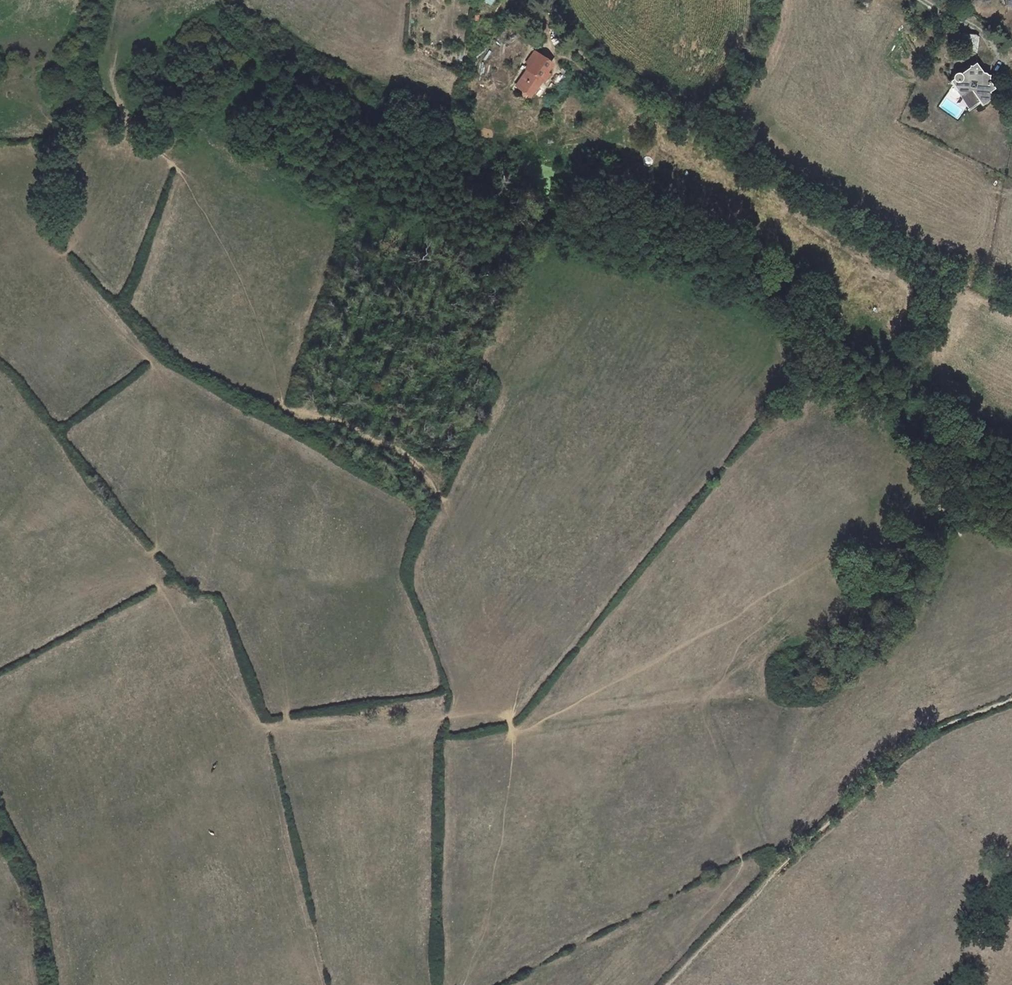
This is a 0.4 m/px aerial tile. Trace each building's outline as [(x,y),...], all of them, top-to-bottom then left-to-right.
[(977,53),(979,37),(973,34),(963,33),(961,45),(967,52),(977,53)] [(540,80),(551,64),(534,52),(526,63),(529,65),(527,67),(529,68),(522,78),(526,81),(520,89),(529,96),(540,80)] [(989,81),(989,79),(988,78),(988,76),(988,75),(987,74),(985,73),(984,73),(983,73),(975,63),(971,66),(969,65),(968,67),(959,74),(959,73),(958,73),(957,73),(956,73),(955,73),(954,74),(953,75),(953,76),(952,76),(952,77),(952,78),(952,79),(949,81),(961,98),(977,100),(981,105),(993,97),(989,92),(994,88),(990,82),(989,81)] [(545,72),(540,80),(543,82),(548,74),(545,72)] [(516,86),(520,89),(526,81),(522,78),(516,86)] [(977,100),(961,98),(970,110),(979,103),(977,100)]
